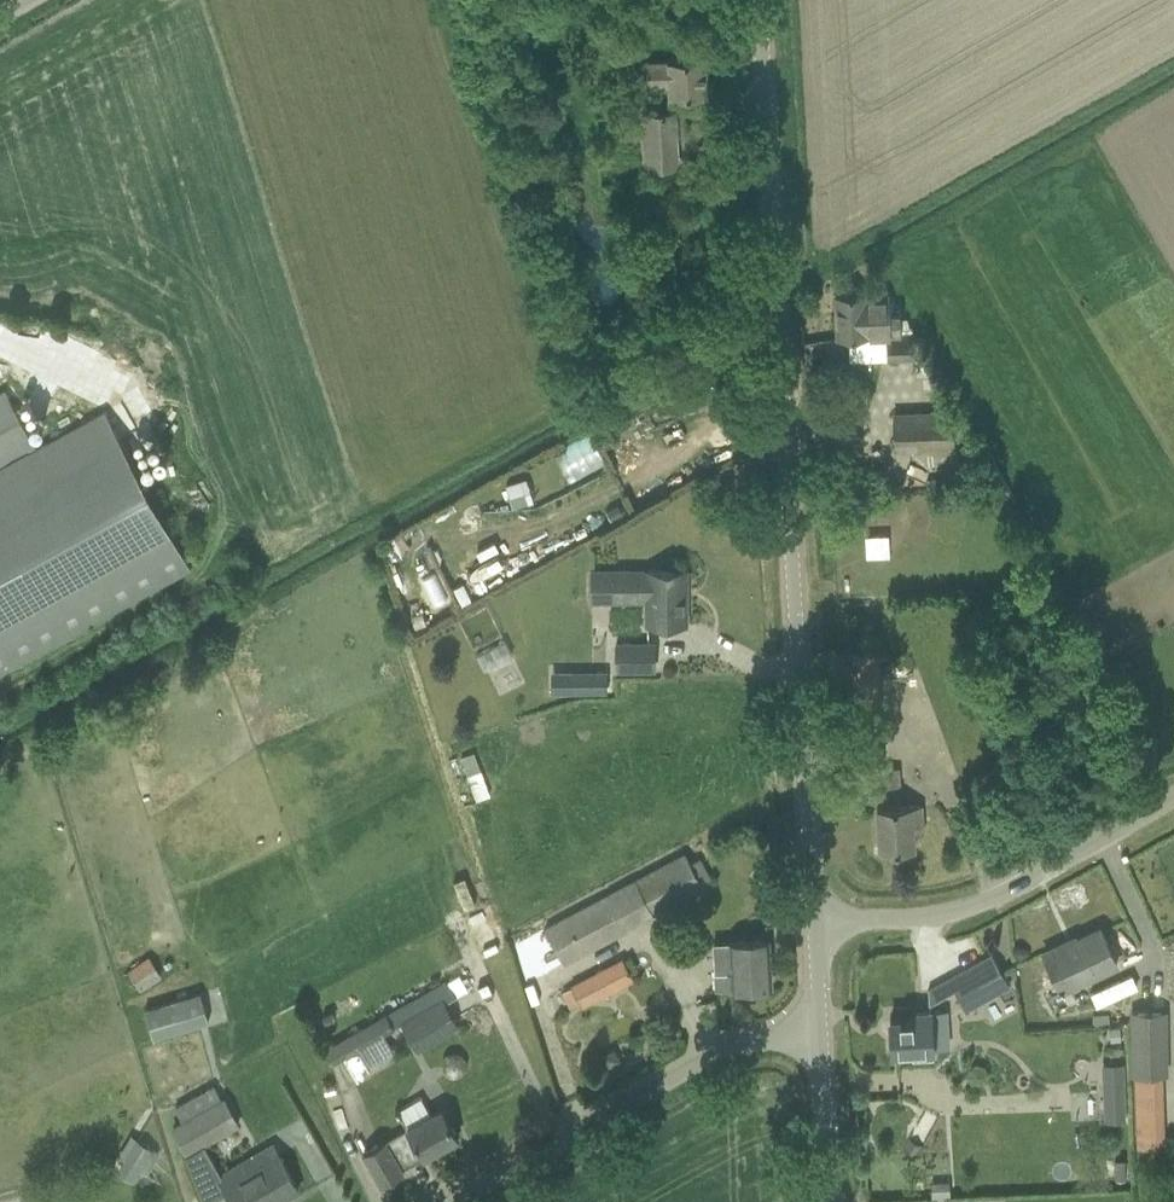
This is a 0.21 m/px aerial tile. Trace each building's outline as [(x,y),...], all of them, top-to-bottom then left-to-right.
[(673,97),(706,95),(704,60),(647,63),(647,81),(672,80),(673,97)] [(674,112),(650,114),(642,114),(645,167),(677,165),(674,112)] [(701,242),(672,245),(674,274),(704,272),(701,242)] [(889,294),(887,294),(836,296),(838,337),(851,337),(852,362),(887,361),(915,359),(913,334),(901,335),(899,310),(890,311),(889,294)] [(190,569),(105,411),(36,448),(5,390),(0,392),(0,674),(190,569)] [(956,446),(955,412),(892,414),(895,449),(956,446)] [(573,479),(608,461),(592,430),(557,449),(573,479)] [(506,486),(513,507),(529,501),(522,481),(506,486)] [(612,520),(623,514),(619,505),(607,511),(612,520)] [(647,623),(686,624),(686,571),(648,570),(648,573),(631,573),(631,571),(594,571),(594,600),(630,600),(630,595),(647,595),(647,623)] [(618,643),(618,670),(657,670),(657,643),(618,643)] [(882,720),(879,652),(843,655),(846,722),(882,720)] [(588,693),(607,692),(607,672),(588,672),(588,693)] [(847,736),(850,789),(900,786),(899,768),(882,769),(880,734),(847,736)] [(473,795),(486,792),(477,752),(464,755),(473,795)] [(914,832),(924,832),(923,804),(877,807),(880,851),(915,849),(914,832)] [(686,851),(634,879),(654,914),(705,886),(686,851)] [(629,929),(609,892),(546,926),(565,964),(572,960),(629,929)] [(1119,966),(1111,950),(1101,929),(1067,944),(1066,942),(1044,953),(1063,993),(1119,966)] [(715,970),(716,989),(734,988),(772,986),(769,939),(732,941),(733,968),(715,970)] [(930,1003),(955,989),(967,1010),(1011,986),(993,955),(929,991),(930,1003)] [(141,991),(163,977),(150,956),(127,970),(141,991)] [(628,958),(559,984),(569,1008),(637,982),(628,958)] [(154,1038),(209,1022),(201,992),(145,1008),(154,1038)] [(457,1025),(445,1004),(441,997),(402,1019),(418,1047),(457,1025)] [(949,1048),(948,1034),(946,1009),(912,1012),(912,1018),(890,1019),(892,1051),(949,1048)] [(1131,1009),(1132,1074),(1136,1074),(1138,1147),(1167,1146),(1165,1074),(1170,1074),(1169,1009),(1131,1009)] [(394,1052),(384,1035),(396,1028),(387,1011),(324,1048),(333,1064),(358,1050),(368,1067),(394,1052)] [(1109,1014),(1093,1016),(1093,1025),(1110,1023),(1109,1014)] [(1121,1041),(1121,1028),(1110,1028),(1111,1041),(1121,1041)] [(173,1125),(188,1152),(240,1122),(226,1095),(223,1097),(215,1083),(175,1106),(183,1120),(173,1125)] [(1126,1121),(1125,1085),(1103,1085),(1104,1122),(1126,1121)] [(369,1163),(381,1184),(404,1171),(403,1169),(424,1157),(459,1138),(441,1108),(363,1151),(369,1163)] [(157,1151),(137,1138),(124,1160),(117,1171),(135,1182),(142,1170),(147,1173),(158,1154),(157,1151)] [(902,1149),(918,1157),(923,1147),(908,1138),(902,1149)] [(234,1201),(276,1201),(299,1189),(277,1151),(253,1166),(247,1156),(217,1173),(234,1201)] [(1126,1179),(1125,1159),(1115,1160),(1116,1179),(1126,1179)] [(930,1183),(932,1200),(951,1198),(950,1182),(930,1183)]
